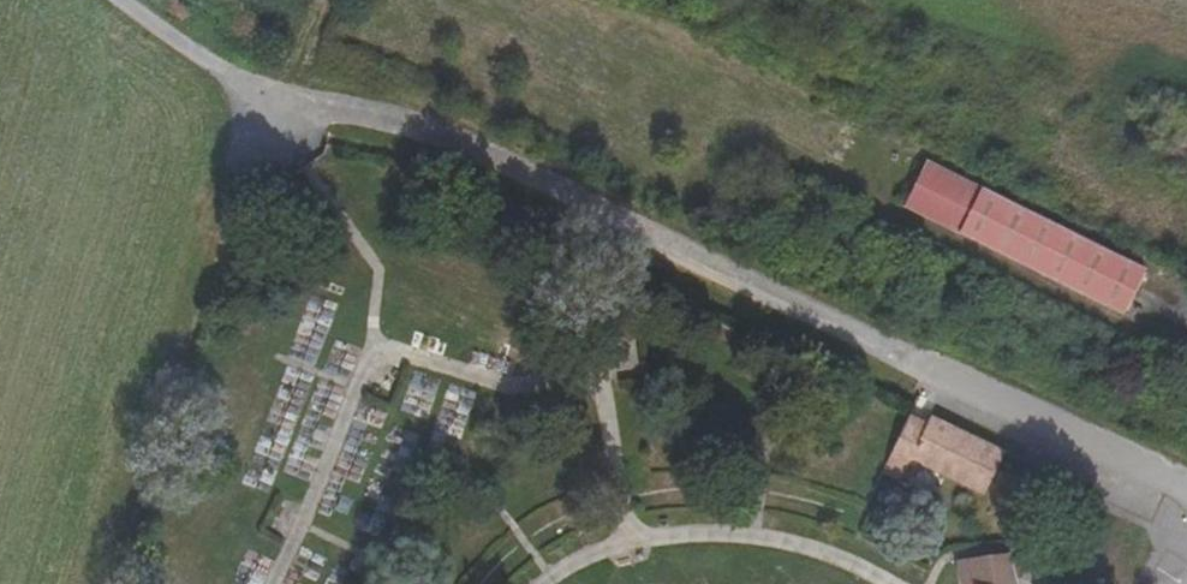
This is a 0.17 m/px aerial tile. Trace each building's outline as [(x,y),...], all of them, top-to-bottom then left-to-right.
[(928,161),(905,208),(960,234),(982,187),(928,161)] [(982,187),(960,234),(1124,314),(1147,270),(982,187)] [(911,415),(882,472),(901,481),(913,460),(984,495),(1005,453),(931,416),(928,423),(911,415)] [(1006,553),(958,562),(962,583),(1015,583),(1006,553)]
